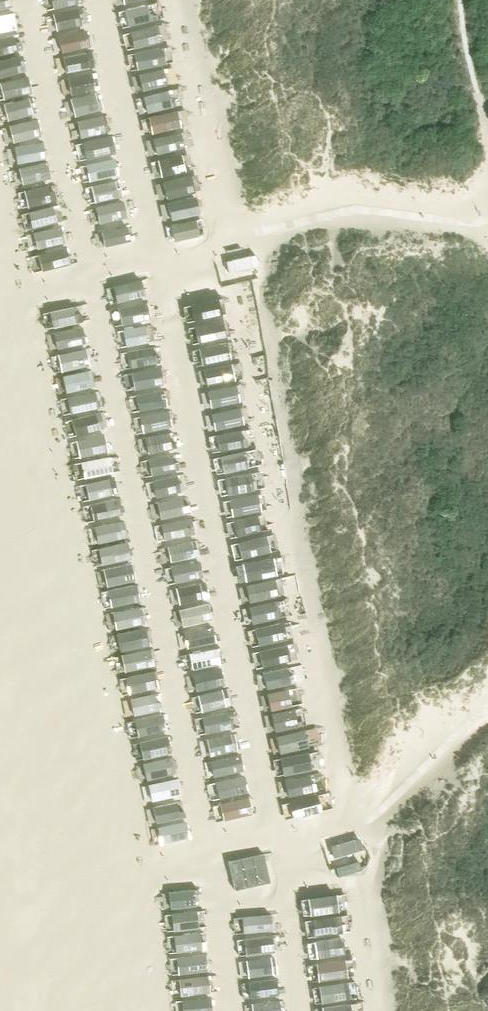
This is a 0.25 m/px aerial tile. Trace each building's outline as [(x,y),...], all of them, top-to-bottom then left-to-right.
[(13,6),(12,0),(0,0),(0,10),(13,6)] [(123,21),(131,19),(128,5),(137,3),(137,0),(119,0),(123,21)] [(68,264),(43,138),(39,139),(14,13),(0,16),(0,85),(29,230),(32,229),(41,270),(68,264)] [(142,106),(168,103),(167,88),(140,91),(142,106)] [(236,184),(231,163),(192,172),(197,193),(236,184)] [(172,210),(167,188),(128,197),(133,218),(172,210)] [(172,237),(200,229),(195,213),(167,221),(172,237)] [(109,237),(104,215),(65,224),(70,245),(109,237)] [(223,257),(224,272),(257,271),(257,255),(223,257)] [(79,456),(108,449),(75,304),(46,311),(79,456)] [(136,407),(166,405),(165,388),(135,391),(136,407)] [(85,478),(81,479),(117,648),(146,642),(144,635),(126,639),(123,624),(140,620),(138,607),(137,608),(105,456),(81,461),(85,478)] [(160,513),(186,513),(186,499),(180,499),(180,478),(163,478),(163,496),(160,496),(160,513)] [(244,598),(277,594),(274,575),(272,575),(270,553),(267,553),(264,534),(236,537),(244,598)] [(156,712),(152,690),(154,689),(150,670),(126,674),(133,715),(135,715),(138,736),(140,735),(151,801),(153,801),(156,820),(181,816),(177,795),(162,711),(156,712)] [(305,751),(280,760),(284,771),(309,761),(305,751)] [(222,817),(249,813),(241,755),(211,759),(217,799),(219,799),(222,817)] [(312,770),(284,773),(285,791),(314,789),(312,770)] [(287,793),(289,812),(315,809),(312,790),(287,793)] [(161,841),(180,838),(177,825),(158,829),(161,841)] [(329,841),(332,854),(362,847),(359,834),(329,841)] [(244,861),(248,882),(288,875),(284,854),(244,861)] [(169,892),(174,929),(201,926),(196,888),(169,892)] [(239,915),(241,931),(271,926),(269,910),(239,915)] [(244,934),(246,974),(274,973),(272,933),(244,934)] [(314,961),(317,977),(345,973),(343,957),(314,961)] [(316,984),(320,999),(348,993),(344,977),(316,984)] [(184,998),(184,1010),(210,1010),(209,996),(184,998)]
